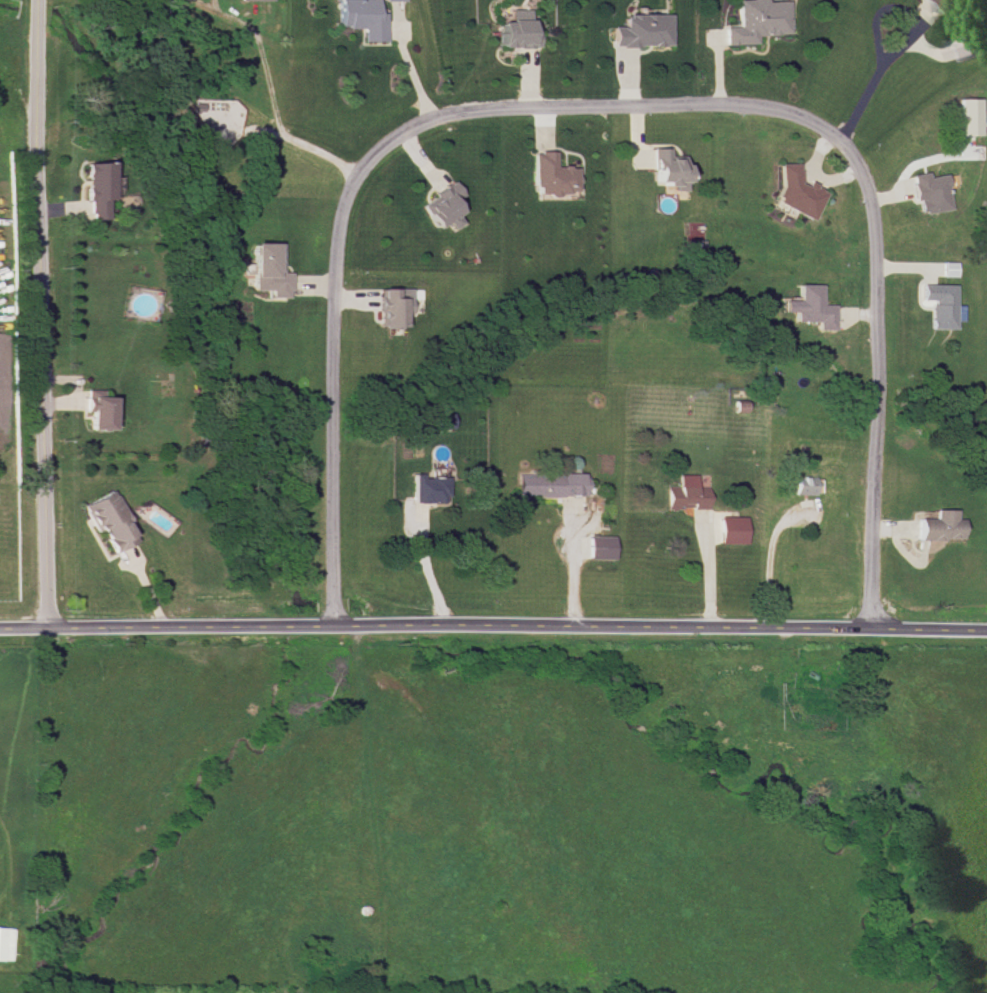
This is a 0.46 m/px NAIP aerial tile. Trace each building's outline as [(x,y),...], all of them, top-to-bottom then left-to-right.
[(335,27),(359,28),(358,41),(382,42),(382,13),(374,12),(374,0),(335,0),(335,27)] [(734,27),(721,27),(721,45),(752,44),(752,35),(785,34),(783,0),(737,0),(733,0),(734,27)] [(917,0),(937,15),(948,0),(917,0)] [(497,47),(536,48),(536,31),(528,31),(528,10),(508,10),(508,22),(498,22),(497,47)] [(609,27),(610,47),(667,45),(666,14),(621,16),(621,26),(609,27)] [(951,62),(977,53),(971,34),(944,42),(951,62)] [(682,191),(683,164),(679,164),(679,156),(664,156),(664,148),(649,148),(649,181),(660,181),(660,186),(667,186),(667,191),(682,191)] [(528,152),(529,195),(572,194),(572,166),(550,167),(550,152),(528,152)] [(109,200),(109,162),(83,163),(84,220),(104,220),(104,200),(109,200)] [(795,169),(783,163),(765,201),(807,220),(820,192),(791,179),(795,169)] [(907,175),(911,201),(915,201),(917,214),(949,209),(943,174),(925,177),(925,172),(907,175)] [(459,195),(450,182),(429,196),(429,197),(417,206),(433,229),(442,222),(448,230),(458,223),(452,214),(456,211),(449,201),(459,195)] [(265,297),(286,298),(287,273),(278,272),(278,243),(249,242),(249,290),(265,290),(265,297)] [(939,276),(953,276),(953,262),(940,262),(939,276)] [(828,330),(829,305),(816,304),(816,284),(793,284),(793,300),(777,300),(777,312),(788,312),(788,321),(811,322),(811,329),(828,330)] [(952,285),(917,284),(916,300),(926,300),(926,329),(951,329),(951,321),(959,321),(959,305),(952,305),(952,285)] [(407,289),(377,288),(377,327),(400,327),(401,314),(407,314),(407,289)] [(101,390),(84,389),(84,414),(88,414),(88,429),(110,430),(111,397),(101,397),(101,390)] [(513,495),(583,496),(584,475),(514,473),(513,495)] [(408,503),(443,503),(443,477),(417,476),(417,474),(409,474),(408,503)] [(694,475),(676,474),(675,486),(664,486),(663,509),(679,509),(679,502),(693,502),(694,475)] [(812,495),(812,477),(792,476),(791,494),(812,495)] [(112,553),(133,542),(123,522),(127,521),(111,489),(81,505),(95,532),(100,529),(112,553)] [(915,540),(958,539),(958,519),(951,519),(951,509),(931,510),(931,518),(914,518),(915,540)] [(742,544),(743,517),(717,516),(716,543),(742,544)] [(585,559),(611,560),(612,536),(586,536),(585,559)] [(7,961),(8,928),(0,928),(0,960),(7,961)]
